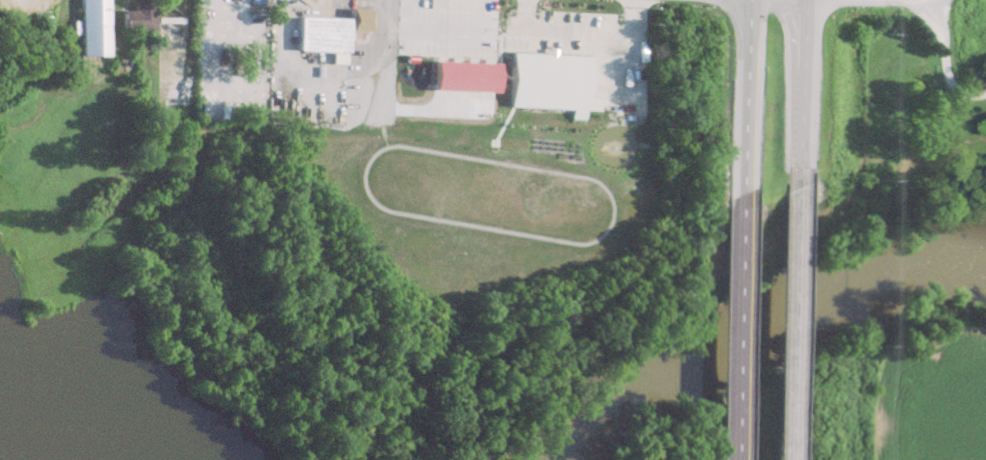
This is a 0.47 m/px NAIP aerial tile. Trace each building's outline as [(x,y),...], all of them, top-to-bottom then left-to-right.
[(106,57),(106,0),(77,0),(77,57),(106,57)] [(151,31),(151,4),(132,4),(132,12),(120,12),(120,31),(151,31)] [(367,11),(347,11),(347,31),(367,31),(367,11)] [(295,51),(344,52),(345,19),(296,18),(295,51)] [(507,49),(547,51),(586,52),(584,104),(505,101),(507,49)] [(428,57),(493,61),(491,90),(426,85),(428,57)]
